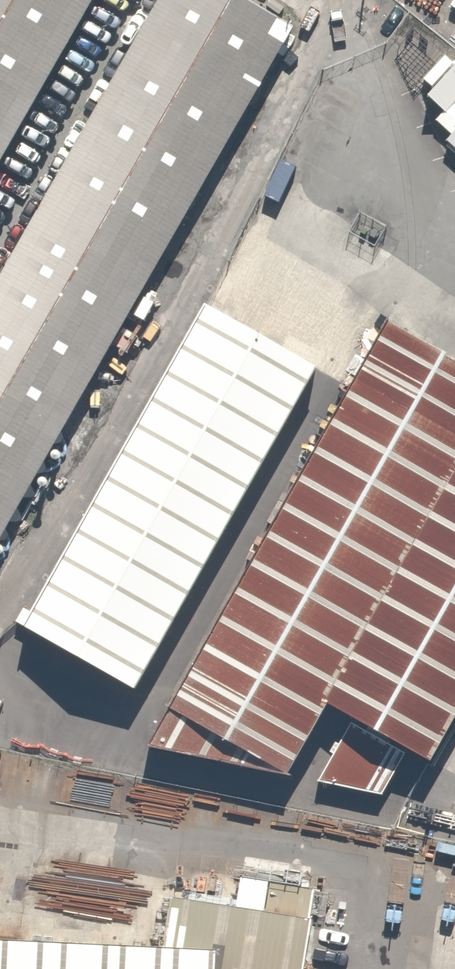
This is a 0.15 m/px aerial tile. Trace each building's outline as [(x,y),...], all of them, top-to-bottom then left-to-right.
[(293,24),(250,0),(162,0),(0,281),(0,532),(293,24)] [(85,0),(0,0),(0,147),(85,0)] [(427,83),(391,114),(412,132),(407,145),(454,209),(454,110),(427,83)] [(210,303),(27,620),(136,683),(320,366),(210,303)] [(155,745),(298,777),(338,706),(435,761),(454,725),(454,357),(394,323),(155,745)] [(177,898),(171,945),(217,951),(223,968),(305,968),(312,917),(177,898)] [(217,951),(171,945),(0,941),(0,968),(217,968),(217,951)]
